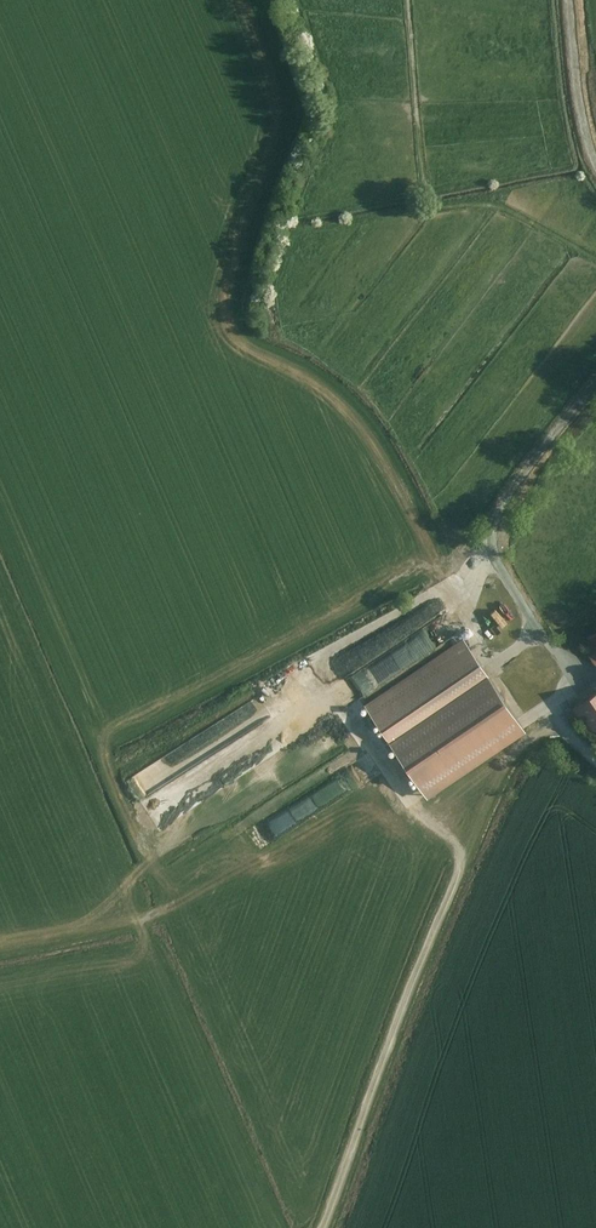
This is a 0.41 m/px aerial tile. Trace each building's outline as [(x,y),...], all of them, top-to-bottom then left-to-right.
[(454,636),(433,650),(437,655),(457,641),(454,636)] [(431,798),(529,730),(464,637),(366,704),(431,798)] [(308,663),(290,670),(299,691),(316,683),(308,663)] [(574,703),(595,733),(595,687),(574,703)] [(150,765),(129,778),(141,799),(163,786),(150,765)]
